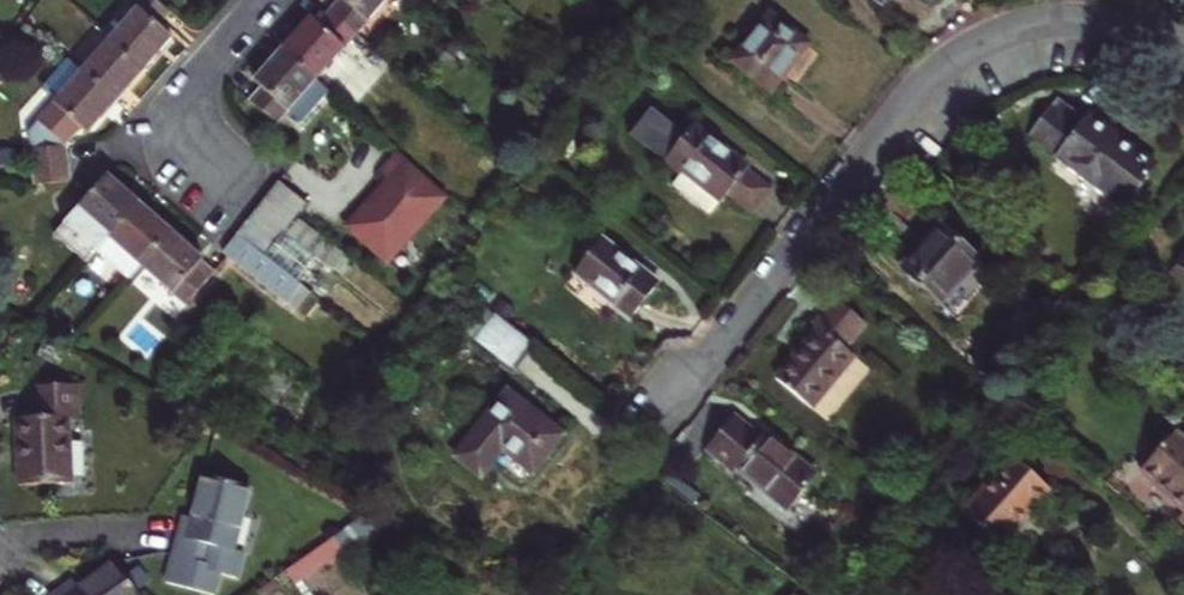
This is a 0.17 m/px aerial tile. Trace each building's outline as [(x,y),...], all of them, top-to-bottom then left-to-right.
[(112,26),(145,55),(165,33),(173,24),(160,12),(171,0),(135,0),(112,26)] [(285,32),(318,61),(357,15),(340,0),(327,0),(320,7),(312,0),(308,5),(285,32)] [(357,15),(370,0),(340,0),(357,15)] [(808,10),(795,0),(752,0),(730,28),(770,59),(808,10)] [(83,58),(117,88),(132,70),(145,55),(112,26),(83,58)] [(277,41),(256,65),(264,72),(254,84),(279,106),(289,94),(318,61),(285,32),(277,41)] [(80,111),(89,120),(113,93),(117,88),(83,58),(55,90),(62,96),(53,106),(71,122),(80,111)] [(337,77),(318,61),(289,94),(308,110),(337,77)] [(752,180),(773,152),(692,92),(685,101),(651,75),(629,103),(681,142),(673,152),(710,180),(720,166),(723,167),(727,161),(752,180)] [(1072,101),(1057,89),(1035,117),(1116,182),(1148,142),(1082,89),(1072,101)] [(71,122),(53,106),(31,131),(31,136),(63,131),(63,130),(67,126),(71,122)] [(31,136),(34,153),(66,149),(63,131),(31,136)] [(465,176),(410,135),(397,152),(413,164),(395,189),(375,216),(414,245),(465,176)] [(37,171),(68,166),(66,149),(34,153),(37,171)] [(128,174),(110,158),(80,189),(109,216),(139,184),(128,174)] [(297,202),(308,187),(280,164),(268,179),(297,202)] [(297,202),(268,179),(258,193),(287,215),(297,202)] [(139,184),(109,216),(141,246),(171,213),(156,200),(139,184)] [(287,215),(258,193),(247,207),(276,229),(287,215)] [(322,237),(336,247),(346,234),(297,202),(287,215),(322,237)] [(268,240),(276,229),(247,207),(238,219),(267,242),(268,240)] [(628,289),(656,253),(600,210),(576,241),(612,269),(608,274),(628,289)] [(194,247),(200,241),(186,227),(171,213),(141,246),(183,284),(206,259),(194,247)] [(268,240),(302,263),(322,237),(287,215),(276,229),(268,240)] [(902,260),(941,302),(989,258),(950,215),(902,260)] [(98,228),(131,258),(141,246),(109,216),(98,228)] [(224,238),(253,260),(257,255),(267,242),(238,219),(224,238)] [(346,234),(336,247),(345,252),(355,239),(346,234)] [(257,255),(253,260),(299,295),(316,273),(302,263),(268,240),(267,242),(257,255)] [(840,319),(860,297),(833,271),(810,296),(814,299),(770,347),(804,378),(850,329),(840,319)] [(509,341),(529,315),(493,288),(474,313),(509,341)] [(533,444),(561,408),(505,365),(457,427),(482,447),(502,420),(533,444)] [(758,410),(732,386),(702,419),(730,444),(733,441),(782,485),(812,451),(762,405),(758,410)] [(24,487),(79,491),(91,392),(54,388),(50,421),(32,419),(27,468),(24,487)] [(1138,448),(1183,489),(1177,496),(1183,502),(1183,421),(1172,410),(1138,448)] [(991,524),(1040,469),(1001,434),(952,489),(991,524)] [(203,476),(190,520),(182,518),(169,564),(163,584),(202,594),(208,594),(214,575),(230,579),(238,553),(228,550),(245,489),(203,476)] [(293,578),(346,555),(340,540),(287,563),(293,578)] [(140,589),(109,551),(76,578),(72,573),(53,589),(45,594),(132,594),(140,589)]
